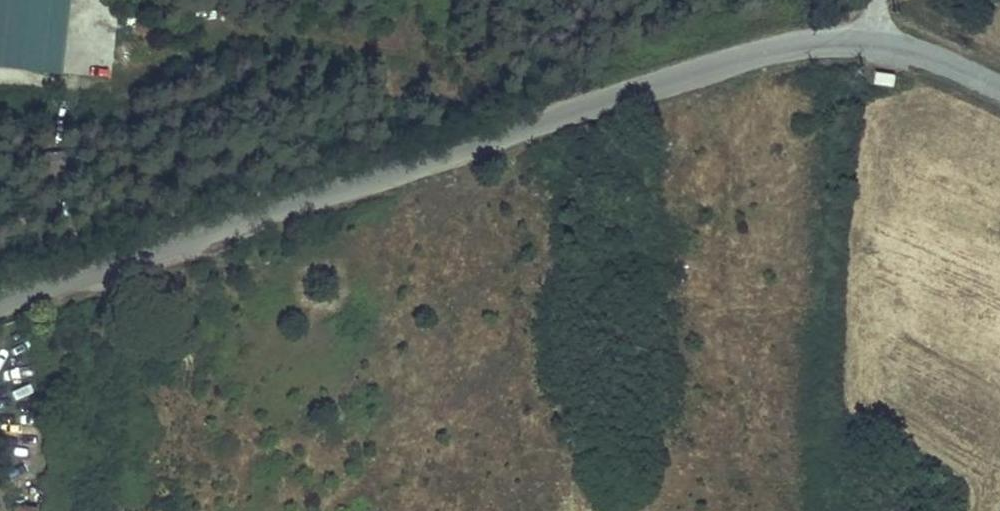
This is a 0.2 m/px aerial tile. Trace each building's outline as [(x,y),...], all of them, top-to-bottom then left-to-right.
[(63,0),(0,0),(0,69),(56,75),(63,0)] [(895,75),(876,72),(874,84),(893,87),(895,75)]
